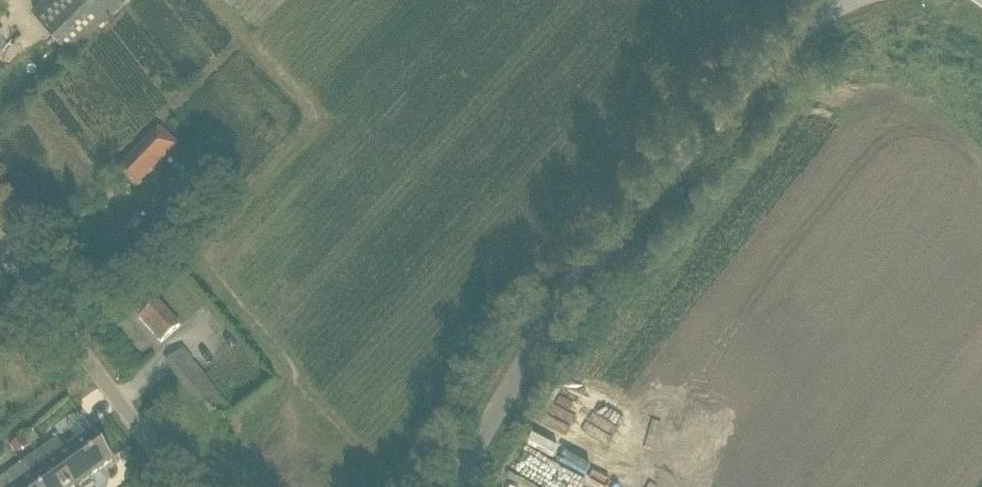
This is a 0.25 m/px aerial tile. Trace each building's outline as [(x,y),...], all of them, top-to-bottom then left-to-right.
[(71,49),(121,0),(37,0),(30,7),(71,49)] [(167,154),(149,139),(118,171),(137,187),(167,154)] [(139,311),(143,316),(139,318),(161,342),(178,327),(158,303),(149,310),(146,306),(139,311)] [(166,362),(215,426),(232,414),(182,349),(166,362)] [(113,460),(91,429),(63,449),(57,440),(0,480),(0,486),(75,486),(113,460)] [(17,440),(10,445),(16,454),(24,449),(17,440)]
